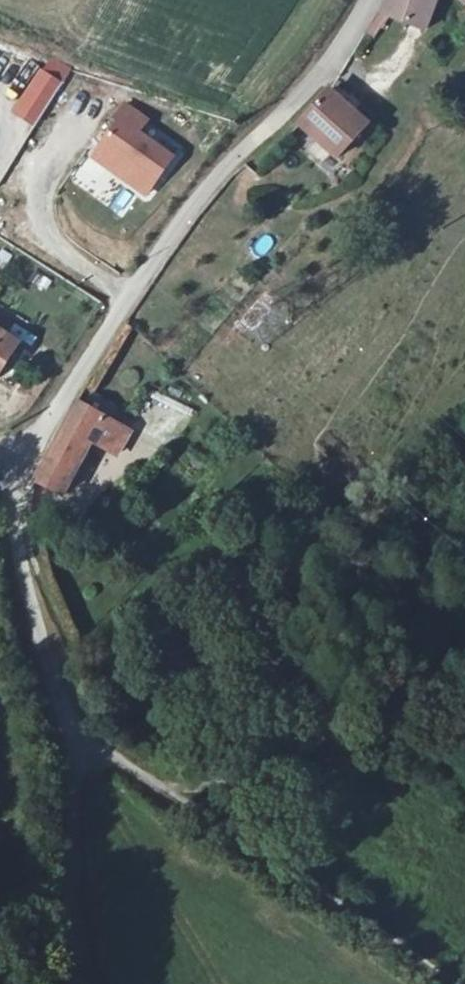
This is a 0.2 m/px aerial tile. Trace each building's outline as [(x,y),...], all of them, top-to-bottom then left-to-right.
[(382,12),(390,16),(425,30),(435,0),(387,0),(382,12)] [(390,16),(382,12),(377,12),(366,31),(376,38),(390,16)] [(37,123),(64,80),(44,68),(17,111),(37,123)] [(301,123),(341,155),(371,122),(330,90),(301,123)] [(147,121),(124,105),(115,119),(119,122),(95,157),(112,168),(117,171),(124,176),(123,177),(147,194),(172,157),(138,134),(147,121)] [(20,343),(0,330),(0,375),(20,343)] [(36,480),(64,495),(92,441),(117,454),(129,430),(78,402),(36,480)]
